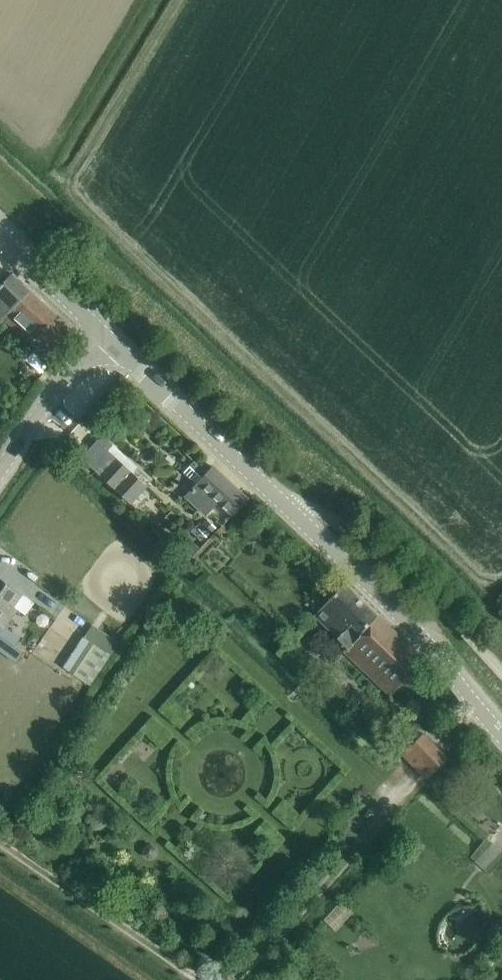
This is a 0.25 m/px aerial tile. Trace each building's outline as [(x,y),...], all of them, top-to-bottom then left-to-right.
[(29,290),(30,290),(11,272),(0,284),(0,321),(3,319),(29,290)] [(50,352),(69,332),(54,318),(56,316),(29,290),(3,319),(30,344),(35,339),(50,352)] [(130,502),(145,485),(107,450),(113,444),(104,436),(83,459),(130,502)] [(207,472),(193,460),(183,471),(196,484),(185,495),(205,514),(217,501),(231,515),(247,498),(213,466),(207,472)] [(24,595),(0,578),(0,626),(1,627),(24,595)] [(389,691),(407,671),(421,657),(344,582),(315,612),(348,644),(344,648),(389,691)] [(11,645),(0,637),(0,652),(4,655),(11,645)] [(84,680),(103,651),(87,641),(68,671),(84,680)] [(422,733),(402,753),(426,778),(447,759),(422,733)] [(402,779),(406,790),(421,784),(417,773),(402,779)] [(501,861),(501,839),(497,833),(478,851),(493,869),(501,861)]
